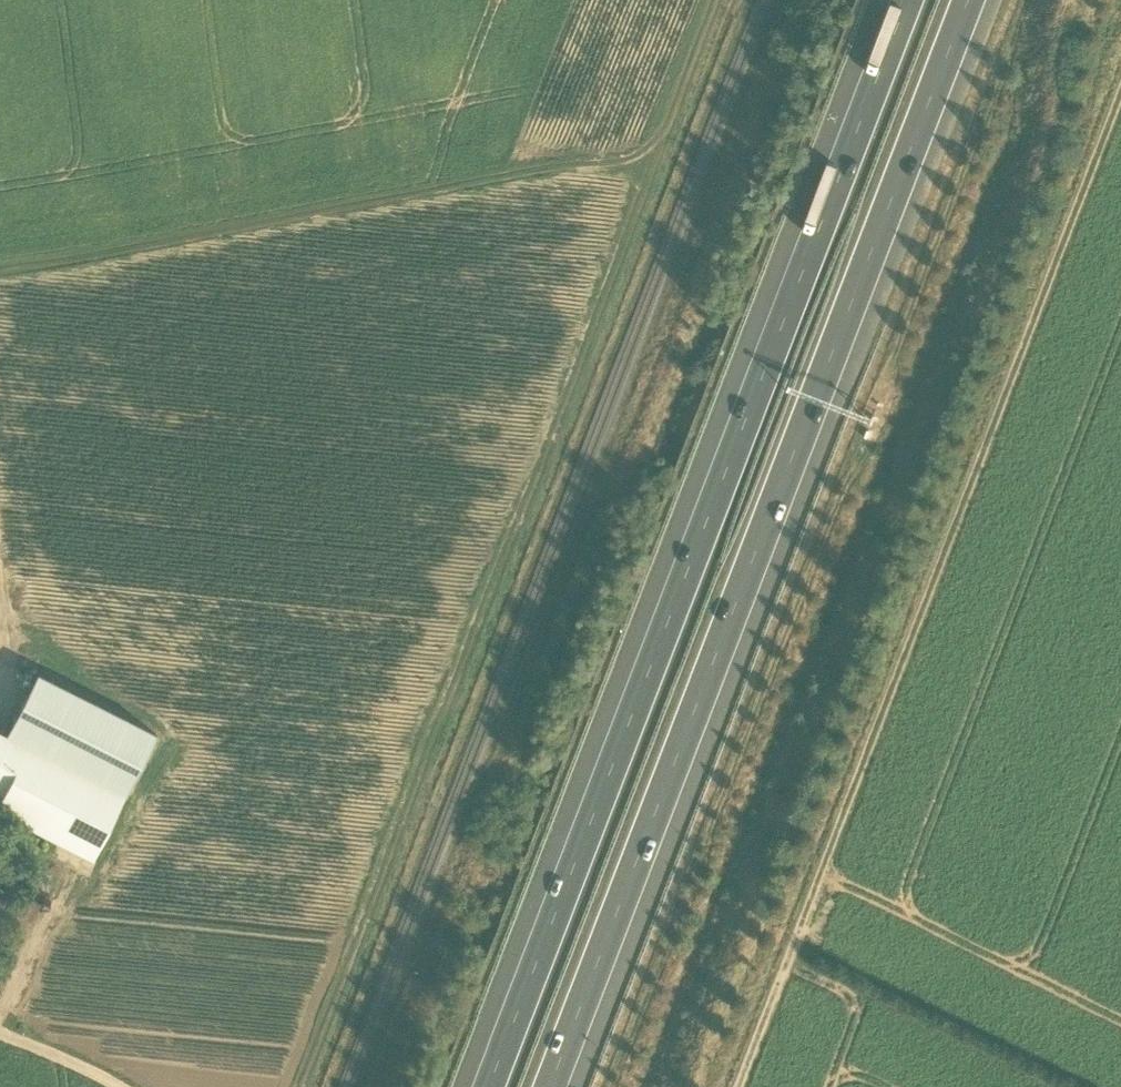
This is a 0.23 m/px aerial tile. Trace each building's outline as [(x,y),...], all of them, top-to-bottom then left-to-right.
[(93,859),(157,732),(37,673),(6,736),(0,733),(0,792),(3,794),(0,801),(0,812),(93,859)]
